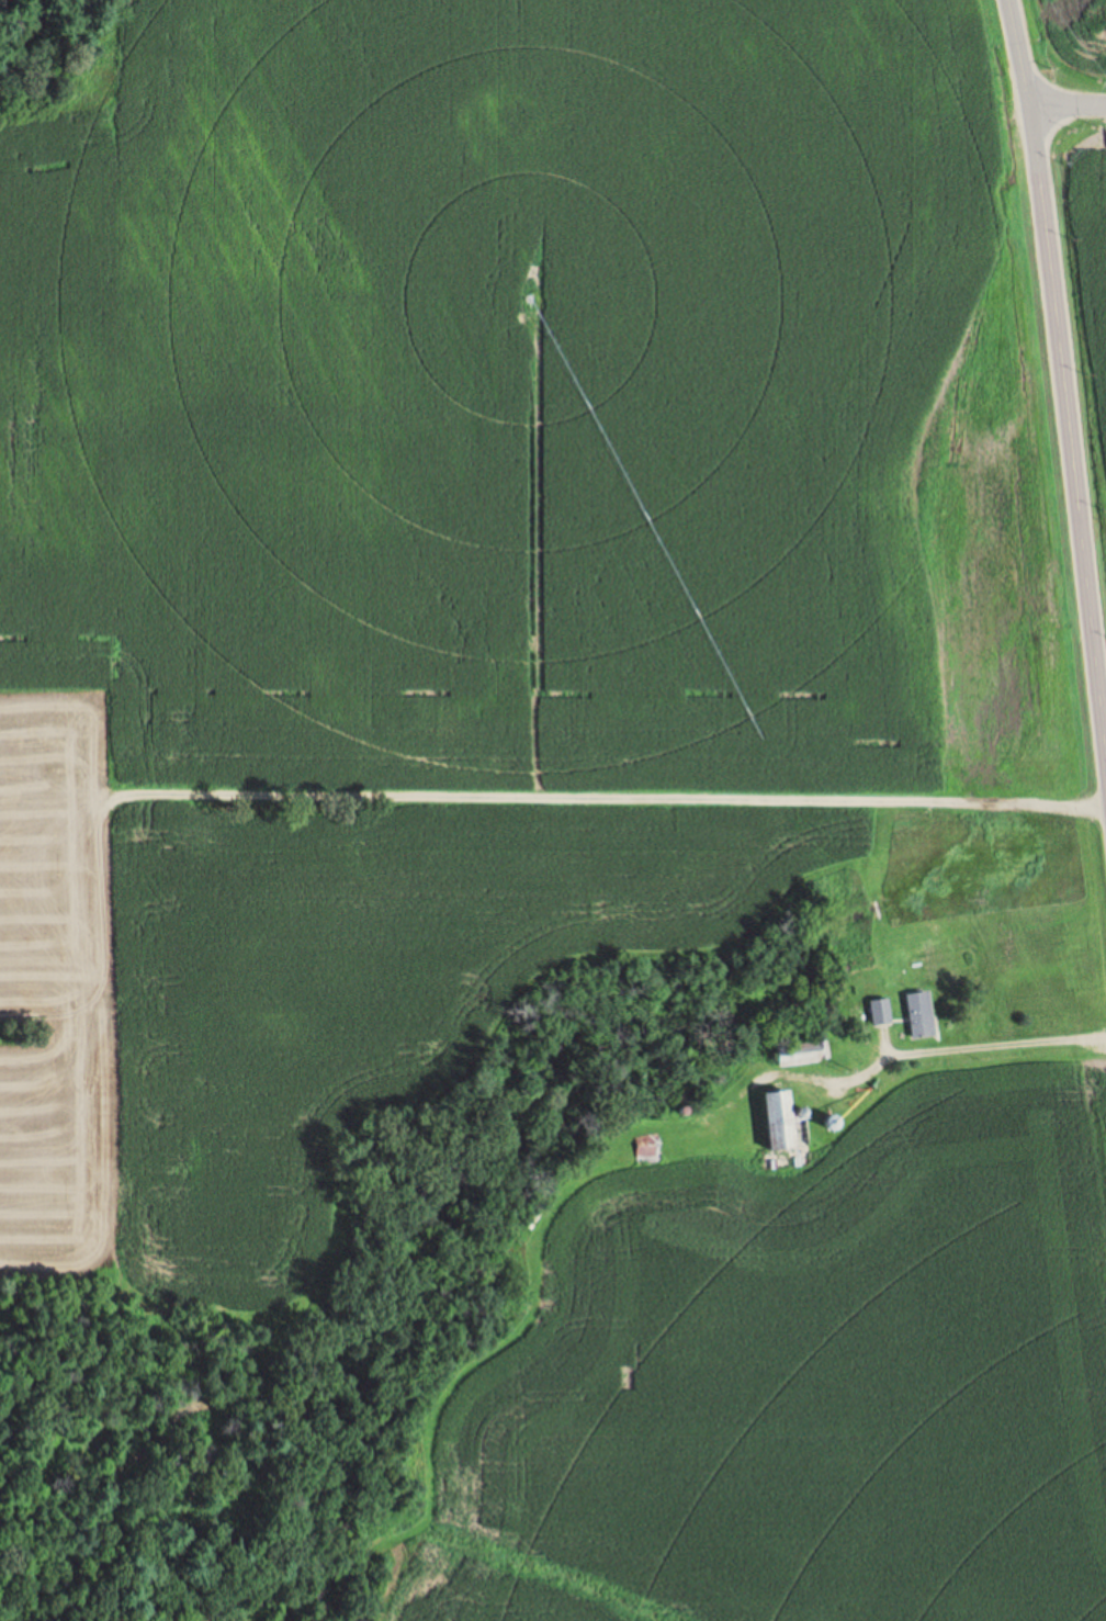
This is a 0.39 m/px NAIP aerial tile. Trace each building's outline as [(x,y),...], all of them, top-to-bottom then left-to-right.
[(927,991),(905,995),(911,1038),(934,1034),(927,991)] [(889,1022),(887,999),(869,1000),(871,1024),(889,1022)] [(765,1151),(794,1148),(793,1138),(806,1138),(804,1110),(788,1111),(786,1090),(760,1092),(765,1151)] [(631,1144),(631,1164),(655,1164),(655,1144),(631,1144)]
